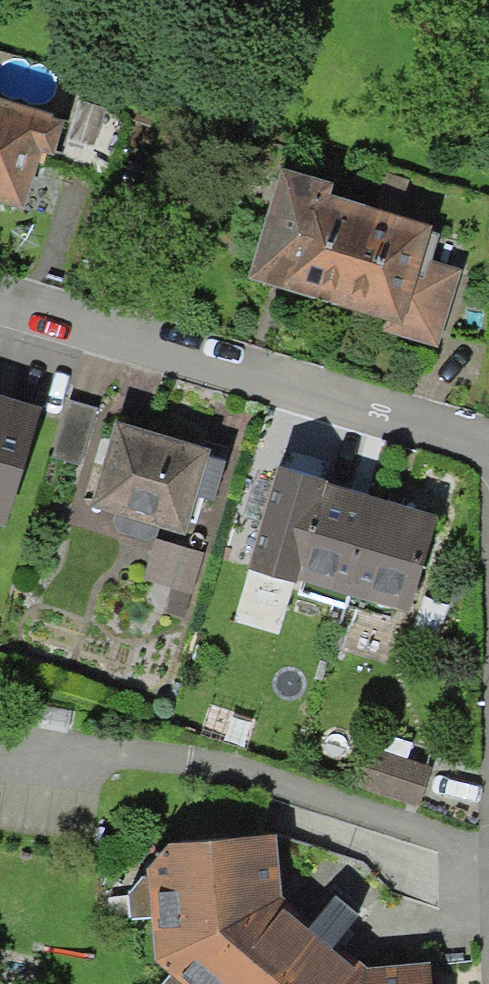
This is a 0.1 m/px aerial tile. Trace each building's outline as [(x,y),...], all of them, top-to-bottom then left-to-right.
[(0,102),(0,206),(32,216),(61,121),(0,102)] [(341,188),(290,172),(256,281),(390,323),(385,338),(443,356),(469,273),(440,264),(449,235),(337,200),(341,188)] [(0,405),(0,520),(18,525),(46,418),(0,405)] [(218,454),(127,426),(101,509),(192,537),(218,454)] [(409,611),(438,517),(328,484),(329,480),(279,465),(248,568),(297,583),(298,578),(409,611)] [(434,769),(372,749),(358,792),(421,812),(434,769)] [(287,833),(152,844),(162,969),(180,983),(437,983),(436,969),(378,974),(294,911),(287,833)]
